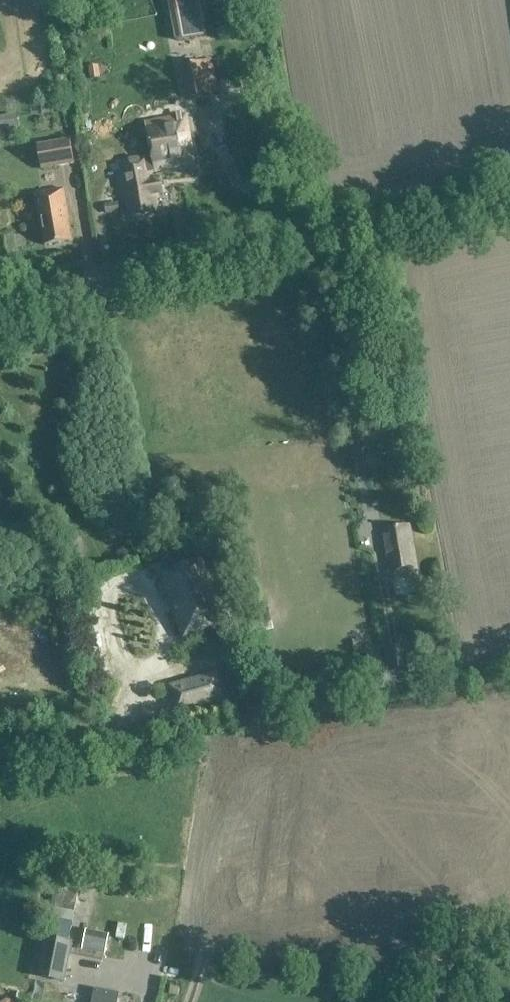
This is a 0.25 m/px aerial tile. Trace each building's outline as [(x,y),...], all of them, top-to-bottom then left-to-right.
[(179,41),(206,36),(200,0),(171,0),(179,41)] [(188,98),(219,93),(211,59),(182,65),(188,98)] [(0,117),(0,134),(19,131),(17,115),(0,117)] [(121,174),(124,191),(128,217),(156,212),(152,195),(163,193),(161,180),(153,181),(151,173),(194,166),(185,117),(146,124),(151,158),(124,162),(126,173),(121,174)] [(69,140),(38,146),(42,169),(73,164),(69,140)] [(68,220),(62,189),(33,195),(36,213),(38,213),(44,247),(71,242),(67,221),(68,220)] [(118,202),(104,204),(105,215),(119,213),(118,202)] [(408,525),(383,530),(392,579),(417,574),(408,525)] [(199,631),(197,627),(208,623),(209,627),(222,622),(201,560),(187,565),(188,569),(178,572),(177,569),(163,573),(170,594),(174,593),(181,614),(178,615),(185,636),(199,631)] [(353,644),(354,655),(365,655),(363,643),(353,644)] [(203,669),(165,675),(166,684),(204,678),(203,669)] [(177,712),(223,699),(217,675),(170,688),(177,712)] [(56,892),(57,917),(75,916),(74,891),(56,892)] [(85,930),(81,950),(104,955),(108,935),(85,930)] [(44,936),(36,977),(64,983),(73,942),(44,936)] [(97,981),(115,981),(116,970),(98,970),(97,981)] [(119,994),(95,989),(93,1001),(117,1001),(119,994)] [(178,998),(180,991),(172,989),(170,996),(178,998)]
